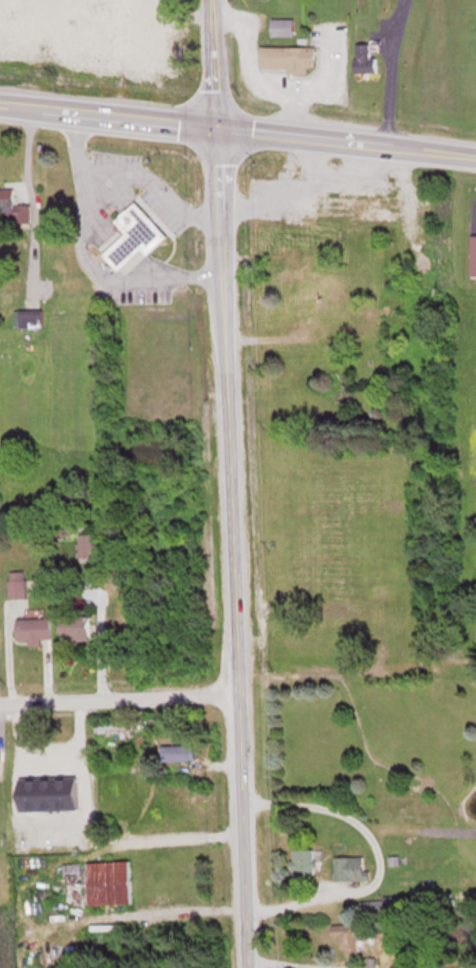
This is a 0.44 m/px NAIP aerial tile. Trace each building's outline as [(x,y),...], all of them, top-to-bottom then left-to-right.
[(294,36),(294,19),(271,19),(271,36),(294,36)] [(355,44),(355,73),(375,73),(375,44),(355,44)] [(316,66),(316,46),(260,46),(260,69),(288,69),(288,74),(308,74),(308,66),(316,66)] [(0,188),(0,214),(14,214),(14,188),(0,188)] [(119,271),(143,249),(147,254),(167,236),(136,201),(116,220),(127,233),(104,254),(119,271)] [(43,309),(18,309),(18,327),(43,327),(43,309)] [(97,558),(97,535),(79,535),(79,558),(97,558)] [(8,572),(10,614),(22,613),(22,600),(27,600),(26,571),(8,572)] [(89,617),(61,617),(61,640),(89,640),(89,617)] [(50,618),(16,618),(17,641),(50,641),(50,618)] [(163,761),(195,761),(195,745),(163,745),(163,761)] [(19,779),(20,811),(77,810),(77,777),(19,779)] [(315,873),(315,848),(292,848),(292,873),(315,873)] [(335,879),(369,879),(369,869),(364,869),(364,856),(335,856),(335,879)] [(88,904),(130,903),(130,860),(87,861),(88,904)] [(356,924),(331,924),(331,938),(341,938),(341,954),(356,954),(356,924)]
